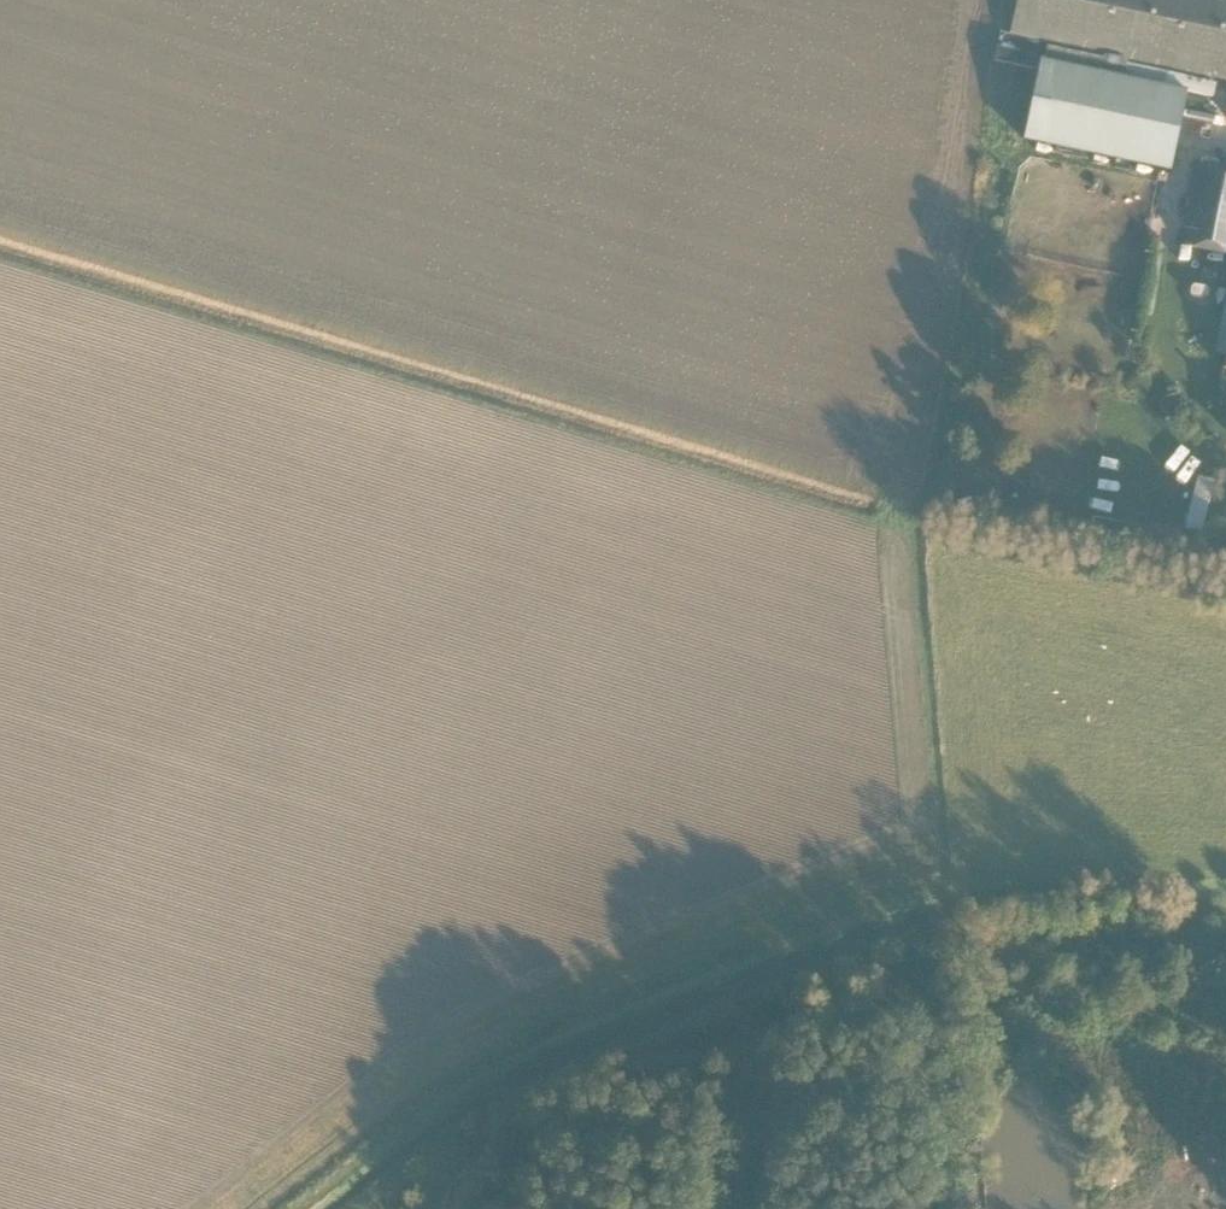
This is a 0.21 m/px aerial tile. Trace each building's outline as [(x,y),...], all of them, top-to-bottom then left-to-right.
[(1225,80),(1225,0),(1019,0),(1012,34),(1225,80)] [(1173,171),(1189,89),(1042,59),(1026,141),(1173,171)] [(1200,162),(1183,246),(1225,254),(1225,167),(1200,162)] [(1216,354),(1225,356),(1225,304),(1216,354)] [(1167,401),(1170,412),(1184,408),(1181,397),(1167,401)]
